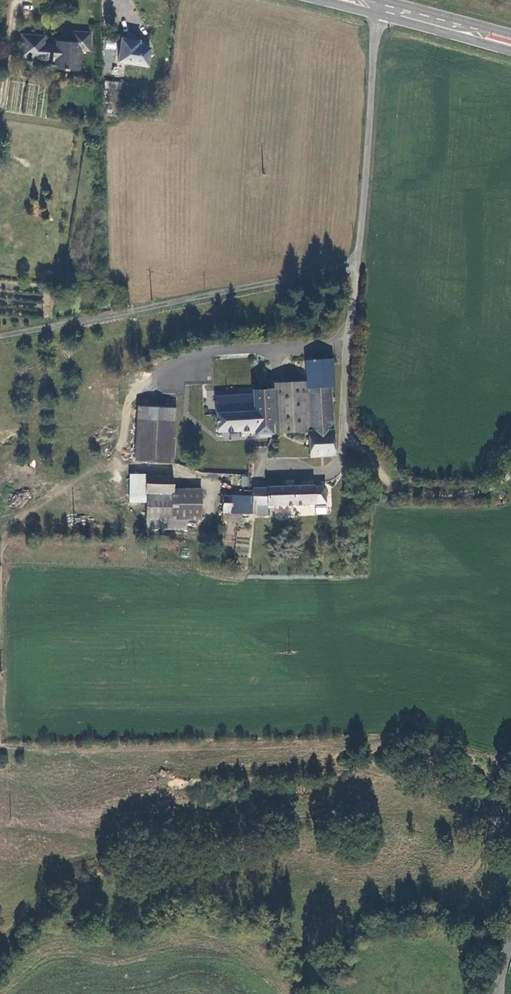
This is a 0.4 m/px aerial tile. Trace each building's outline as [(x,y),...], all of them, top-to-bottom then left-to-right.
[(80,70),(81,50),(89,50),(91,33),(73,32),(73,42),(57,41),(57,45),(56,61),(56,69),(80,70)] [(40,58),(40,60),(56,61),(57,45),(44,44),(44,36),(23,35),(21,57),(40,58)] [(122,38),(118,61),(147,65),(150,48),(138,46),(139,41),(122,38)] [(108,90),(106,111),(119,112),(121,81),(105,80),(104,89),(108,90)] [(253,395),(215,397),(217,430),(255,428),(255,433),(272,432),(271,423),(274,423),(274,432),(308,430),(310,456),(334,455),(330,385),(333,384),(332,359),(305,360),(306,380),(271,382),(272,389),(253,390),(253,395)] [(138,406),(134,474),(172,476),(174,438),(174,424),(176,408),(138,406)] [(130,477),(130,502),(146,503),(146,494),(145,494),(145,477),(130,477)] [(146,494),(146,503),(145,520),(186,520),(200,520),(201,490),(173,490),(173,477),(145,477),(145,494),(146,494)] [(267,507),(314,506),(314,504),(325,504),(325,487),(314,488),(313,486),(266,488),(266,489),(252,489),(252,491),(243,491),(243,497),(222,497),(221,514),(247,515),(267,515),(267,507)] [(221,514),(221,522),(247,522),(247,515),(221,514)] [(186,520),(145,520),(145,529),(185,529),(186,520)]
